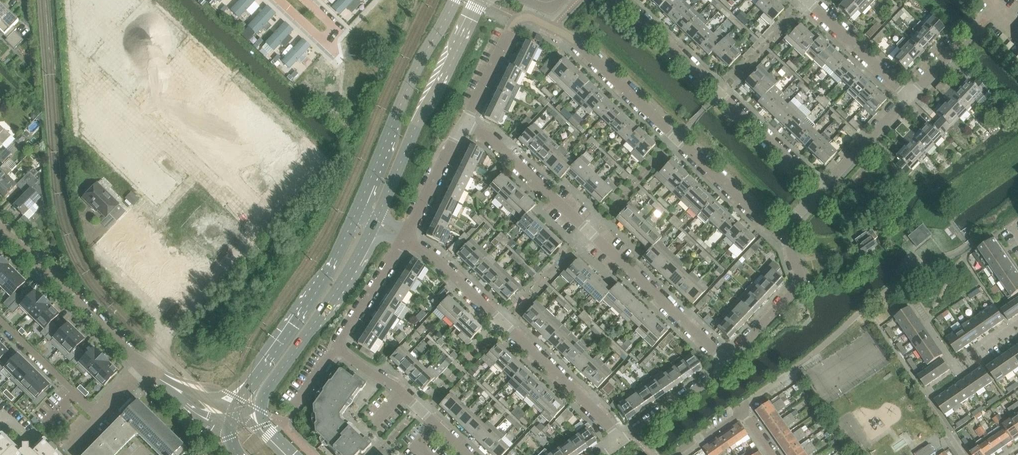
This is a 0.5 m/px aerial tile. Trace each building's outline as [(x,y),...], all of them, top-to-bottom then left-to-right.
[(231,9),(239,16),(254,0),(239,0),(231,9)] [(332,6),(340,14),(346,7),(352,12),(362,1),(361,0),(338,0),(332,6)] [(650,1),(659,9),(667,0),(651,0),(650,1)] [(659,9),(667,17),(683,0),(667,0),(659,9)] [(687,12),(691,8),(683,0),(667,17),(675,24),(687,12)] [(764,14),(775,2),(773,0),(762,0),(756,6),(764,14)] [(847,0),(846,0),(838,8),(850,19),(858,11),(847,0)] [(858,11),(862,14),(870,6),(863,0),(847,0),(858,11)] [(770,27),(774,23),(773,21),(784,10),(775,2),(764,14),(760,18),(770,27)] [(0,5),(0,22),(10,13),(6,9),(1,4),(0,5)] [(268,4),(248,25),(257,32),(276,12),(268,4)] [(687,12),(675,24),(684,32),(700,15),(691,8),(687,12)] [(736,17),(741,22),(744,19),(747,16),(742,11),(736,17)] [(0,22),(0,31),(7,39),(5,41),(14,50),(23,40),(14,32),(17,29),(14,26),(19,21),(10,13),(0,22)] [(700,15),(684,32),(692,40),(704,27),(708,23),(700,15)] [(924,26),(936,37),(944,29),(932,18),(924,26)] [(285,21),(266,41),(274,49),(281,42),(285,46),(293,37),(290,33),(294,29),(285,21)] [(916,34),(928,46),(936,37),(924,26),(920,22),(912,30),(916,34)] [(794,48),(808,33),(800,25),(789,36),(788,35),(784,39),(794,48)] [(874,26),(866,34),(870,38),(878,30),(874,26)] [(712,35),(704,27),(692,40),(700,48),(712,35)] [(249,28),(242,35),(250,42),(257,35),(249,28)] [(712,35),(700,48),(709,56),(712,52),(728,35),(727,35),(724,39),(716,31),(712,35)] [(877,44),(885,36),(880,32),(872,40),(877,44)] [(802,56),(816,41),(808,33),(794,48),(802,56)] [(916,34),(909,43),(920,54),(928,46),(916,34)] [(1002,34),(997,41),(1002,45),(1008,39),(1002,34)] [(720,60),(732,47),(736,43),(728,35),(712,52),(720,60)] [(289,67),(311,45),(303,37),(281,60),(289,67)] [(817,57),(828,45),(820,37),(816,41),(802,56),(802,57),(806,53),(813,61),(817,57)] [(518,54),(532,61),(539,48),(526,42),(522,50),(520,49),(518,54)] [(1008,51),(1014,45),(1010,42),(1005,48),(1008,51)] [(909,43),(901,51),(913,62),(920,54),(909,43)] [(828,45),(817,57),(813,61),(822,69),(836,53),(828,45)] [(732,47),(720,60),(729,68),(741,55),(732,47)] [(891,61),(893,60),(905,71),(913,62),(901,51),(897,47),(887,57),(891,61)] [(833,73),(845,61),(836,53),(822,69),(830,76),(833,73)] [(532,61),(518,54),(516,58),(518,59),(515,66),(514,67),(513,68),(522,72),(522,73),(526,74),(532,61)] [(544,67),(548,71),(558,61),(553,56),(544,67)] [(563,59),(552,72),(548,76),(557,84),(560,80),(572,67),(563,59)] [(845,61),(833,73),(830,76),(838,84),(842,81),(853,69),(845,61)] [(753,91),(765,79),(769,74),(759,65),(755,70),(756,71),(745,83),(753,91)] [(516,85),(522,73),(522,72),(513,68),(514,67),(510,66),(506,74),(504,73),(501,78),(516,85)] [(548,71),(544,67),(540,70),(545,75),(548,71)] [(572,67),(560,80),(557,84),(565,91),(575,81),(580,75),(572,67)] [(842,81),(850,88),(861,77),(853,69),(842,81)] [(758,103),(773,86),(777,82),(769,74),(765,79),(753,91),(761,99),(758,102),(758,103)] [(573,99),(589,83),(580,75),(575,81),(565,91),(573,99)] [(861,77),(850,88),(847,92),(855,100),(869,84),(861,77)] [(497,92),(514,100),(521,87),(516,85),(501,78),(499,82),(501,83),(497,92)] [(960,89),(974,103),(982,95),(984,96),(989,91),(978,81),(974,86),(968,80),(960,89)] [(585,103),(597,91),(589,83),(573,99),(581,107),(585,103)] [(863,108),(878,92),(869,84),(855,100),(863,108)] [(773,86),(758,103),(766,111),(778,98),(783,93),(775,86),(774,87),(773,86)] [(967,111),(974,103),(960,89),(955,93),(949,88),(946,91),(967,111)] [(597,91),(585,103),(581,107),(590,115),(593,111),(605,99),(597,91)] [(959,119),(967,111),(946,91),(942,95),(948,101),(944,105),(959,119)] [(514,100),(497,92),(493,100),(491,99),(489,104),(503,111),(508,113),(514,100)] [(863,108),(873,117),(877,113),(875,112),(886,100),(878,92),(863,108)] [(541,104),(545,99),(541,96),(537,100),(541,104)] [(787,106),(778,98),(766,111),(775,118),(787,106)] [(549,103),(547,100),(545,99),(541,104),(545,108),(549,103)] [(593,111),(601,119),(613,106),(605,99),(593,111)] [(787,106),(775,118),(783,126),(799,110),(790,102),(787,106)] [(484,118),(497,124),(503,111),(489,104),(486,108),(489,109),(484,118)] [(951,127),(959,119),(944,105),(936,114),(942,120),(938,124),(948,134),(953,129),(951,127)] [(601,119),(610,127),(622,114),(613,106),(601,119)] [(799,110),(783,126),(791,134),(807,117),(799,110)] [(610,127),(618,135),(630,122),(622,114),(610,127)] [(558,115),(555,119),(559,123),(563,127),(566,123),(558,115)] [(524,121),(528,125),(532,121),(527,117),(524,121)] [(807,117),(791,134),(799,142),(811,129),(815,125),(807,117)] [(852,119),(848,123),(857,131),(861,127),(852,119)] [(514,131),(518,136),(528,125),(524,121),(514,131)] [(618,135),(626,143),(638,130),(630,122),(618,135)] [(534,123),(518,140),(527,148),(543,131),(534,123)] [(943,139),(948,134),(938,124),(934,129),(927,123),(919,131),(934,145),(941,137),(943,139)] [(851,138),(855,134),(846,125),(842,130),(851,138)] [(2,145),(11,136),(4,129),(3,130),(0,128),(0,142),(2,145)] [(820,137),(811,129),(799,142),(808,150),(820,137)] [(626,143),(635,150),(647,138),(638,130),(626,143)] [(926,154),(934,145),(919,131),(915,136),(909,130),(905,134),(926,154)] [(535,156),(547,143),(551,139),(543,131),(527,148),(535,156)] [(27,138),(21,133),(16,139),(16,142),(19,144),(21,144),(27,138)] [(820,137),(808,150),(816,158),(828,145),(832,141),(823,133),(820,137)] [(918,162),(926,154),(905,134),(902,138),(908,144),(904,148),(918,162)] [(11,136),(2,145),(7,149),(16,140),(11,136)] [(647,138),(635,150),(631,154),(641,163),(645,159),(643,158),(655,146),(647,138)] [(547,143),(535,156),(543,164),(559,147),(551,139),(547,143)] [(464,159),(477,165),(484,151),(469,144),(469,145),(466,149),(469,150),(464,159)] [(828,145),(816,158),(824,166),(837,153),(828,145)] [(552,172),(564,159),(568,155),(569,153),(561,146),(559,147),(543,164),(552,172)] [(918,162),(904,148),(896,156),(902,162),(897,167),(907,177),(912,172),(911,170),(918,162)] [(1,163),(2,163),(11,154),(6,149),(0,155),(0,161),(1,163)] [(566,173),(567,173),(575,180),(587,168),(591,164),(590,163),(594,159),(586,152),(583,156),(582,155),(576,162),(572,166),(572,167),(566,173)] [(560,180),(564,176),(567,173),(566,173),(572,167),(572,166),(576,162),(568,155),(564,159),(552,172),(560,180)] [(477,165),(464,159),(460,167),(458,166),(456,171),(471,178),(477,165)] [(664,185),(680,169),(671,161),(659,173),(658,172),(654,176),(664,185)] [(7,176),(12,171),(5,164),(0,169),(0,183),(7,176)] [(488,175),(492,179),(502,169),(498,165),(488,175)] [(29,172),(33,177),(38,172),(34,169),(32,168),(29,172)] [(595,175),(587,168),(575,180),(583,188),(595,175)] [(680,169),(664,185),(672,193),(688,177),(680,169)] [(471,178),(456,171),(454,175),(456,176),(452,185),(465,191),(471,178)] [(0,183),(0,193),(5,198),(17,186),(21,190),(33,177),(29,172),(21,181),(17,185),(7,176),(0,183)] [(502,174),(490,187),(498,195),(510,182),(502,174)] [(492,179),(488,175),(484,179),(489,183),(492,179)] [(603,183),(595,175),(583,188),(591,196),(603,183)] [(33,177),(21,190),(26,194),(13,207),(23,216),(24,216),(28,220),(37,211),(33,207),(40,200),(30,190),(38,181),(33,177)] [(684,197),(696,185),(688,177),(672,193),(681,201),(684,197)] [(611,192),(613,193),(617,189),(607,180),(603,183),(591,196),(600,204),(611,192)] [(510,182),(498,195),(495,199),(503,206),(519,190),(510,182)] [(465,191),(452,185),(448,193),(446,192),(443,196),(458,204),(465,191)] [(696,185),(684,197),(681,201),(689,209),(692,205),(704,192),(696,185)] [(511,214),(527,198),(519,190),(503,206),(511,214)] [(478,199),(483,194),(479,191),(474,195),(478,199)] [(704,192),(692,205),(689,209),(697,217),(701,213),(713,200),(704,192)] [(483,194),(478,199),(482,203),(486,198),(483,194)] [(458,204),(443,196),(441,201),(443,202),(439,210),(452,217),(458,204)] [(529,213),(535,206),(527,198),(511,214),(519,222),(523,218),(523,219),(529,213)] [(713,200),(701,213),(697,217),(705,224),(709,221),(721,208),(713,200)] [(624,227),(636,215),(628,206),(616,219),(624,227)] [(709,221),(717,229),(729,216),(721,208),(709,221)] [(452,217),(439,210),(435,219),(433,218),(431,222),(446,230),(446,229),(452,217)] [(525,233),(537,221),(529,213),(523,219),(523,218),(519,222),(516,225),(525,233)] [(475,223),(480,218),(476,215),(472,219),(475,223)] [(645,222),(636,215),(624,227),(633,235),(645,222)] [(717,229),(725,237),(738,224),(729,216),(717,229)] [(480,218),(475,223),(479,226),(484,222),(480,218)] [(537,221),(525,233),(533,241),(545,228),(537,221)] [(446,230),(431,222),(429,227),(431,228),(427,237),(444,245),(450,231),(446,229),(446,230)] [(653,230),(645,222),(633,235),(641,243),(653,230)] [(725,237),(734,244),(746,232),(738,224),(725,237)] [(922,225),(908,237),(908,238),(909,238),(916,247),(931,235),(922,225)] [(541,249),(553,236),(545,228),(533,241),(541,249)] [(661,238),(653,230),(641,243),(649,251),(661,238)] [(857,247),(863,255),(876,245),(873,241),(877,238),(872,230),(867,234),(857,242),(859,245),(857,247)] [(742,252),(754,240),(746,232),(734,244),(742,252)] [(465,241),(469,237),(464,233),(460,237),(462,238),(465,241)] [(553,236),(541,249),(550,257),(562,244),(553,236)] [(451,247),(455,251),(456,251),(465,241),(462,238),(460,237),(451,247)] [(649,251),(646,254),(642,258),(651,266),(667,249),(659,241),(661,238),(649,251)] [(471,239),(456,255),(465,263),(480,247),(471,239)] [(978,251),(1011,299),(1017,294),(1017,274),(994,239),(978,251)] [(746,262),(755,252),(759,248),(755,244),(742,257),(746,262)] [(480,247),(465,263),(474,271),(488,255),(480,247)] [(667,249),(651,266),(659,274),(675,257),(667,249)] [(481,279),(493,267),(496,263),(488,255),(474,271),(481,279)] [(667,281),(679,269),(683,264),(675,257),(659,274),(667,281)] [(406,271),(417,279),(425,267),(412,258),(411,258),(409,262),(411,264),(406,271)] [(517,258),(514,261),(519,266),(522,263),(517,258)] [(9,266),(2,259),(0,261),(0,276),(9,266)] [(574,280),(586,267),(578,259),(566,272),(574,280)] [(764,278),(776,290),(784,281),(776,273),(780,268),(773,261),(760,275),(764,278)] [(493,267),(481,279),(490,287),(505,271),(496,263),(493,267)] [(3,289),(17,274),(9,266),(0,276),(0,287),(3,289)] [(582,288),(595,275),(586,267),(574,280),(582,288)] [(688,276),(679,269),(667,281),(676,289),(688,276)] [(417,279),(406,271),(401,279),(399,278),(396,282),(409,291),(417,279)] [(498,295),(509,283),(513,279),(505,271),(490,287),(498,295)] [(684,297),(700,281),(691,273),(688,276),(676,289),(684,297)] [(17,274),(3,289),(11,297),(4,304),(9,309),(20,298),(15,293),(25,282),(17,274)] [(582,288),(591,296),(603,283),(595,275),(582,288)] [(764,278),(757,287),(768,298),(776,290),(764,278)] [(509,283),(498,295),(507,303),(517,291),(519,292),(523,288),(513,279),(509,283)] [(708,289),(700,281),(684,297),(692,305),(708,289)] [(409,291),(396,282),(393,286),(395,288),(390,296),(401,303),(409,291)] [(591,296),(599,304),(611,291),(603,283),(591,296)] [(745,291),(761,306),(768,298),(757,287),(753,283),(745,291)] [(618,284),(614,288),(611,291),(599,304),(603,301),(611,308),(611,307),(614,305),(626,292),(618,284)] [(1000,291),(996,286),(991,289),(994,295),(1000,291)] [(434,298),(439,302),(449,292),(444,288),(434,298)] [(29,314),(43,299),(35,291),(24,302),(20,298),(9,309),(14,314),(21,307),(29,314)] [(741,303),(753,314),(761,306),(745,291),(737,300),(741,303)] [(626,292),(614,305),(611,307),(620,315),(622,312),(634,300),(626,292)] [(380,306),(398,318),(406,306),(401,303),(390,296),(385,303),(383,302),(380,306)] [(448,297),(437,309),(445,317),(457,305),(448,297)] [(564,308),(567,305),(558,297),(555,300),(564,308)] [(439,302),(434,298),(431,302),(435,306),(439,302)] [(43,299),(29,314),(36,322),(51,307),(43,299)] [(695,307),(699,312),(707,303),(703,299),(695,307)] [(1010,305),(1017,315),(1017,299),(1010,305)] [(634,300),(622,312),(620,315),(628,323),(631,320),(643,307),(634,300)] [(531,326),(542,314),(546,310),(536,301),(532,305),(533,306),(522,318),(531,326)] [(741,303),(733,312),(745,323),(753,314),(741,303)] [(457,305),(445,317),(454,325),(465,313),(457,305)] [(994,305),(986,311),(997,326),(1005,320),(994,305)] [(1010,305),(1002,311),(1009,321),(1017,315),(1010,305)] [(398,318),(380,306),(377,310),(379,312),(374,320),(390,330),(398,318)] [(51,307),(36,322),(44,329),(41,333),(46,338),(56,327),(52,322),(59,315),(51,307)] [(631,320),(639,328),(651,315),(643,307),(631,320)] [(895,318),(901,326),(916,315),(910,307),(895,318)] [(542,314),(531,326),(539,334),(554,318),(546,310),(542,314)] [(423,319),(427,315),(422,311),(419,315),(420,316),(423,319)] [(986,311),(978,316),(989,331),(997,326),(986,311)] [(733,312),(725,320),(737,331),(745,323),(733,312)] [(462,333),(473,321),(465,313),(454,325),(462,332),(462,333)] [(420,323),(423,319),(420,316),(419,315),(415,318),(420,323)] [(651,315),(639,328),(635,332),(644,340),(659,323),(651,315)] [(916,315),(901,326),(906,334),(921,323),(916,315)] [(978,316),(970,322),(981,337),(989,331),(978,316)] [(554,318),(539,334),(548,341),(563,326),(554,318)] [(390,330),(374,320),(369,327),(367,326),(364,330),(378,339),(382,342),(390,330)] [(737,331),(725,320),(717,328),(729,340),(737,331)] [(473,321),(462,333),(462,332),(458,336),(466,344),(465,345),(467,347),(472,341),(471,340),(482,329),(473,321)] [(970,322),(962,328),(973,343),(981,337),(970,322)] [(652,348),(668,331),(659,323),(644,340),(652,348)] [(927,332),(921,323),(906,334),(912,342),(927,332)] [(58,350),(76,332),(68,324),(61,331),(56,327),(46,338),(58,350)] [(563,326),(548,341),(556,349),(571,334),(563,326)] [(962,328),(954,333),(965,348),(973,343),(962,328)] [(371,360),(375,355),(370,352),(378,339),(364,330),(361,335),(363,336),(358,344),(363,347),(359,352),(371,360)] [(82,351),(77,347),(84,339),(76,332),(58,350),(71,363),(82,351)] [(402,332),(398,336),(400,337),(403,340),(407,336),(402,332)] [(927,332),(912,342),(917,350),(932,340),(927,332)] [(666,347),(675,338),(670,333),(661,342),(666,347)] [(954,333),(946,339),(957,354),(965,348),(954,333)] [(571,334),(556,349),(564,357),(579,341),(571,334)] [(610,342),(602,334),(599,337),(607,345),(610,342)] [(932,340),(917,350),(923,358),(938,348),(932,340)] [(572,365),(584,353),(587,349),(579,341),(564,357),(572,365)] [(619,350),(614,345),(610,342),(607,345),(616,353),(619,350)] [(495,364),(506,352),(498,344),(486,356),(495,364)] [(401,347),(390,359),(398,367),(409,355),(401,347)] [(938,348),(923,358),(928,366),(943,356),(938,348)] [(84,375),(102,356),(94,349),(87,356),(82,351),(71,363),(84,375)] [(683,361),(692,375),(702,368),(695,358),(698,356),(696,353),(694,350),(691,352),(693,355),(683,361)] [(1003,357),(1013,372),(1017,369),(1017,361),(1011,351),(1003,357)] [(506,352),(495,364),(503,372),(515,360),(506,352)] [(592,361),(584,353),(572,365),(581,373),(592,361)] [(26,362),(18,355),(12,361),(7,356),(0,364),(0,371),(1,372),(9,380),(10,379),(26,362)] [(409,355),(398,367),(406,375),(418,363),(409,355)] [(95,379),(110,364),(102,356),(84,375),(88,372),(95,379)] [(592,361),(581,373),(589,381),(604,365),(596,357),(592,361)] [(674,368),(683,381),(692,375),(683,361),(680,357),(671,364),(674,368)] [(1003,357),(995,362),(1005,377),(1013,372),(1003,357)] [(512,380),(523,368),(515,360),(503,372),(512,380)] [(943,360),(935,365),(942,376),(950,370),(943,360)] [(18,386),(34,370),(26,362),(10,379),(18,386)] [(995,362),(987,368),(997,383),(1005,377),(995,362)] [(415,383),(426,371),(418,363),(406,375),(415,383)] [(118,372),(110,364),(95,379),(103,387),(118,372)] [(471,369),(476,373),(480,370),(475,365),(471,369)] [(597,389),(609,377),(612,373),(604,365),(589,381),(597,389)] [(935,365),(927,371),(934,382),(942,376),(935,365)] [(426,371),(415,383),(423,391),(434,379),(436,380),(440,376),(430,367),(426,371)] [(983,367),(975,373),(985,388),(993,382),(983,367)] [(523,368),(512,380),(520,387),(531,376),(523,368)] [(674,368),(664,375),(674,388),(683,381),(674,368)] [(26,394),(42,377),(34,370),(18,386),(26,394)] [(360,391),(362,391),(366,385),(366,384),(356,376),(354,377),(353,378),(341,370),(339,370),(331,381),(329,382),(322,390),(323,392),(313,406),(313,414),(315,415),(316,423),(314,425),(315,433),(328,444),(328,446),(335,454),(337,454),(339,454),(357,454),(359,453),(361,454),(363,454),(371,445),(371,444),(366,439),(365,439),(342,418),(342,416),(352,402),(360,391)] [(655,381),(664,394),(674,388),(664,375),(662,371),(653,377),(655,381)] [(927,371),(918,377),(926,387),(934,382),(927,371)] [(975,373),(967,378),(977,393),(985,388),(975,373)] [(528,395),(539,383),(531,376),(520,387),(516,391),(525,399),(528,395)] [(50,385),(42,377),(26,394),(34,402),(33,403),(37,407),(48,396),(44,391),(50,385)] [(967,378),(959,384),(969,399),(977,393),(967,378)] [(655,381),(646,388),(655,401),(664,394),(655,381)] [(604,395),(613,386),(608,382),(600,391),(604,395)] [(539,383),(528,395),(536,403),(548,391),(539,383)] [(959,384),(951,389),(961,404),(969,399),(959,384)] [(646,388),(636,394),(646,408),(655,401),(646,388)] [(951,389),(943,395),(953,410),(961,404),(951,389)] [(545,411),(556,399),(548,391),(536,403),(545,411)] [(448,414),(459,402),(451,394),(439,406),(448,414)] [(636,394),(627,401),(636,414),(646,408),(636,394)] [(943,395),(935,400),(945,415),(953,410),(943,395)] [(550,423),(564,407),(556,399),(545,411),(541,415),(550,423)] [(756,412),(761,419),(784,404),(781,400),(773,406),(770,402),(756,412)] [(121,418),(85,454),(116,454),(135,436),(139,436),(159,454),(183,454),(188,450),(138,401),(135,403),(133,401),(121,413),(124,415),(121,418)] [(636,414),(627,401),(617,407),(621,412),(620,413),(619,415),(622,419),(624,419),(625,419),(627,421),(636,414)] [(459,402),(448,414),(456,422),(467,410),(459,402)] [(784,404),(761,419),(766,426),(780,417),(778,413),(786,407),(784,404)] [(559,418),(563,422),(565,424),(573,416),(571,413),(567,409),(559,418)] [(464,429),(476,418),(467,410),(456,422),(464,429)] [(780,417),(766,426),(772,434),(794,418),(791,414),(783,420),(780,417)] [(996,417),(1001,423),(1002,425),(1003,425),(1013,441),(1017,438),(1017,429),(1011,419),(1007,422),(1006,420),(1004,421),(999,415),(996,417)] [(476,418),(464,429),(473,437),(484,425),(476,418)] [(794,418),(772,434),(777,441),(791,431),(788,428),(796,422),(794,418)] [(481,445),(492,433),(496,429),(488,421),(484,425),(473,437),(481,445)] [(731,429),(741,444),(745,442),(743,439),(748,435),(740,423),(731,429)] [(587,449),(590,446),(597,442),(595,440),(596,439),(596,437),(593,433),(592,433),(591,433),(588,429),(591,427),(587,424),(575,432),(578,435),(587,449)] [(994,432),(1004,447),(1013,441),(1002,426),(994,432)] [(492,433),(481,445),(489,453),(500,441),(505,437),(496,429),(492,433)] [(731,429),(722,435),(730,448),(735,444),(738,447),(741,444),(731,429)] [(791,431),(777,441),(782,448),(804,433),(802,429),(793,435),(791,431)] [(994,432),(985,438),(996,453),(1004,447),(994,432)] [(782,448),(787,454),(801,446),(798,442),(807,436),(804,433),(782,448)] [(578,435),(569,442),(578,454),(587,449),(578,435)] [(730,448),(722,435),(713,442),(722,454),(726,454),(727,454),(725,451),(730,448)] [(44,441),(33,453),(31,450),(30,450),(29,444),(27,443),(25,443),(23,444),(23,446),(18,446),(15,449),(2,436),(0,439),(0,454),(58,454),(44,441)] [(977,443),(985,454),(993,454),(996,453),(985,438),(977,443)] [(489,453),(491,454),(503,454),(509,449),(500,441),(489,453)] [(559,448),(564,454),(578,454),(569,442),(559,448)] [(704,448),(709,454),(722,454),(713,442),(704,448)] [(971,453),(972,454),(985,454),(977,443),(969,449),(971,453)] [(787,454),(803,454),(814,447),(812,444),(803,450),(801,446),(787,454)] [(916,454),(933,454),(936,453),(930,445),(916,454)]
